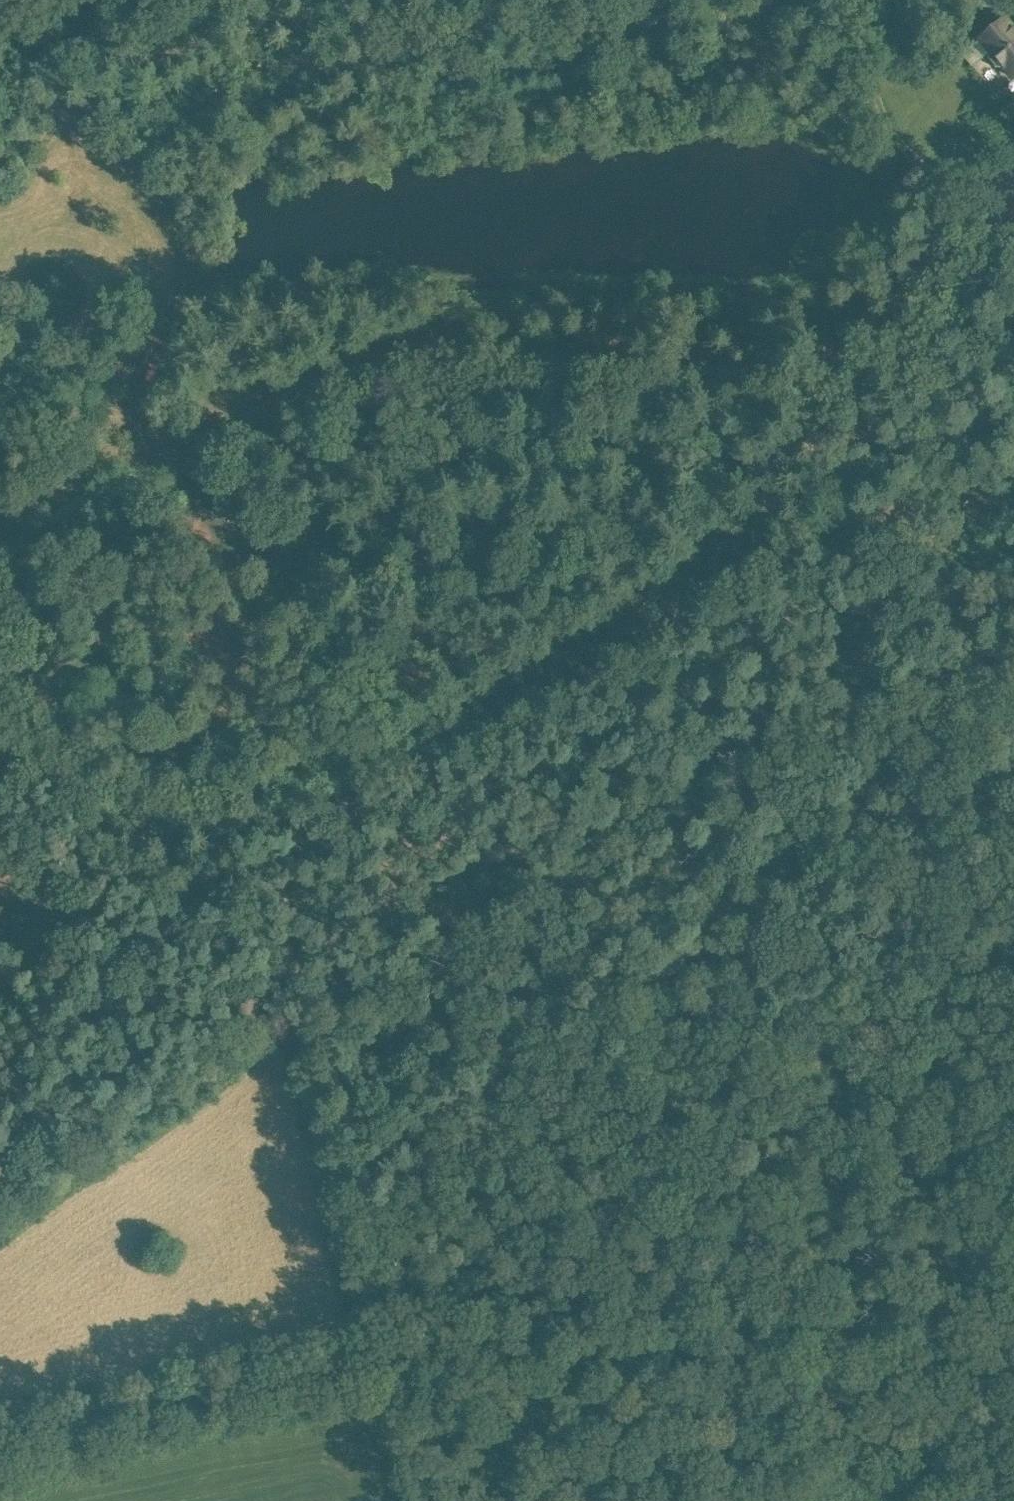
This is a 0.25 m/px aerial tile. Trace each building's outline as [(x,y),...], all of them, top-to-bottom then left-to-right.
[(978,37),(986,47),(985,54),(996,67),(1003,67),(1011,77),(1013,75),(1013,28),(1005,18),(992,29),(990,27),(978,37)]
